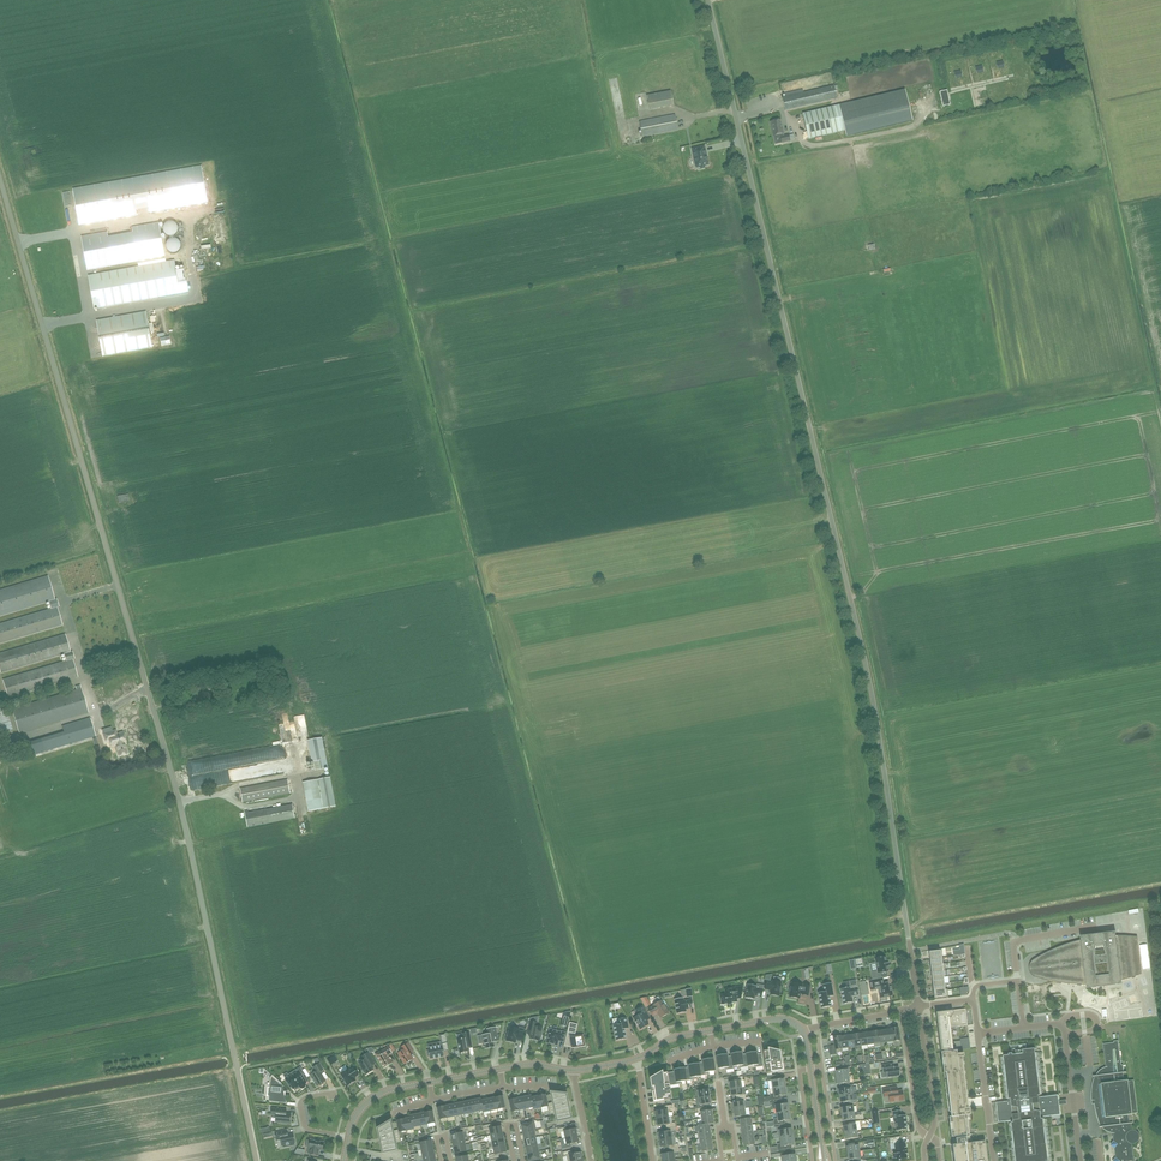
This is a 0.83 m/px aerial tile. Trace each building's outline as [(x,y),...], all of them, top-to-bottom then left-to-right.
[(1003,60),(996,62),(998,69),(1005,67),(1003,60)] [(982,65),(975,66),(977,73),(984,72),(982,65)] [(961,70),(954,71),(956,78),(962,77),(961,70)] [(786,110),(837,98),(834,86),(783,98),(786,110)] [(839,105),(802,114),(808,139),(845,130),(846,136),(912,121),(905,89),(839,105)] [(947,90),(940,92),(943,106),(950,104),(947,90)] [(668,107),(666,92),(646,95),(649,110),(668,107)] [(642,137),(677,130),(674,115),(639,121),(642,137)] [(770,122),(773,136),(780,134),(782,143),(790,141),(789,135),(784,136),(783,134),(784,134),(781,120),(770,122)] [(696,167),(700,166),(700,168),(702,169),(704,168),(704,167),(704,165),(708,165),(704,147),(692,149),(696,167)] [(201,166),(144,176),(150,208),(150,213),(208,202),(201,166)] [(52,167),(42,169),(45,187),(56,185),(55,181),(65,179),(63,173),(54,175),(52,167)] [(144,176),(130,178),(136,210),(150,208),(144,176)] [(136,210),(130,178),(73,189),(79,226),(137,215),(136,210)] [(165,233),(166,235),(169,236),(172,236),(175,235),(177,233),(178,231),(178,228),(177,225),(175,223),(172,222),(169,222),(167,223),(165,225),(164,228),(164,230),(165,233)] [(159,224),(134,228),(134,232),(139,261),(165,256),(159,224)] [(134,232),(108,237),(113,265),(137,261),(139,261),(134,232)] [(107,233),(82,238),(88,270),(113,265),(108,237),(107,233)] [(170,253),(173,254),(176,253),(178,252),(180,250),(181,248),(181,246),(180,243),(178,240),(175,239),(172,239),(169,241),(167,243),(166,246),(166,249),(168,251),(170,253)] [(166,263),(165,256),(139,261),(137,261),(138,268),(166,263)] [(138,268),(89,276),(95,308),(180,293),(188,292),(184,270),(176,271),(174,261),(166,263),(138,268)] [(97,321),(103,356),(152,347),(146,313),(97,321)] [(0,590),(0,616),(48,602),(51,609),(0,624),(0,643),(62,625),(57,607),(59,607),(56,599),(56,597),(54,597),(49,580),(47,576),(0,590)] [(0,653),(0,672),(0,673),(64,654),(66,661),(2,680),(8,698),(78,677),(72,659),(74,659),(72,651),(70,652),(65,634),(0,653)] [(88,712),(81,688),(12,709),(19,733),(88,712)] [(90,718),(62,726),(64,732),(67,745),(95,736),(90,718)] [(126,742),(123,732),(113,735),(112,731),(104,734),(106,741),(110,740),(112,746),(116,745),(124,743),(126,742)] [(67,745),(64,732),(29,743),(33,755),(67,745)] [(310,740),(316,770),(328,768),(322,737),(310,740)] [(127,753),(124,743),(116,745),(119,755),(127,753)] [(329,777),(302,782),(308,811),(335,806),(329,777)] [(290,793),(287,779),(240,788),(243,802),(290,793)] [(292,804),(248,813),(248,811),(245,811),(247,827),(295,818),(292,804)] [(1030,972),(1031,973),(1032,974),(1037,977),(1039,978),(1044,979),(1046,980),(1052,981),(1061,983),(1070,984),(1073,984),(1078,984),(1082,985),(1086,985),(1087,988),(1122,984),(1121,980),(1130,978),(1135,977),(1142,974),(1137,936),(1134,936),(1128,935),(1118,935),(1116,935),(1115,931),(1080,936),(1081,939),(1073,942),(1067,943),(1062,945),(1059,946),(1054,949),(1051,950),(1046,952),(1044,953),(1040,956),(1037,957),(1035,959),(1033,960),(1032,961),(1031,961),(1031,962),(1030,963),(1030,964),(1030,965),(1029,966),(1029,967),(1029,969),(1030,970),(1030,971),(1030,972)] [(875,958),(877,970),(871,971),(872,978),(881,977),(881,971),(888,970),(887,966),(888,966),(887,961),(886,961),(885,956),(882,957),(882,955),(878,956),(878,957),(875,958)] [(944,970),(946,970),(945,963),(943,963),(930,965),(931,972),(944,970)] [(883,978),(869,980),(870,990),(879,989),(880,994),(881,1001),(887,1000),(886,996),(892,995),(892,991),(891,987),(889,987),(888,982),(884,983),(883,978)] [(840,989),(842,999),(841,999),(842,1003),(843,1003),(843,1004),(853,1002),(852,996),(858,995),(859,995),(857,987),(856,980),(849,981),(850,987),(840,989)] [(766,981),(765,989),(771,990),(770,994),(778,995),(781,982),(773,981),(773,982),(766,981)] [(866,981),(859,982),(861,996),(861,993),(868,992),(867,987),(866,981)] [(801,984),(792,982),(792,983),(790,983),(790,988),(791,988),(789,996),(799,998),(800,993),(802,993),(802,994),(808,995),(810,985),(804,984),(804,985),(801,984)] [(821,1008),(831,1006),(829,996),(834,996),(834,995),(833,995),(831,983),(825,984),(822,984),(822,985),(823,992),(818,992),(818,993),(821,1008)] [(748,984),(745,998),(754,999),(755,995),(756,995),(756,996),(762,997),(763,989),(756,988),(756,986),(748,984)] [(725,989),(726,994),(721,995),(722,1004),(727,1003),(728,1004),(732,1003),(731,1002),(737,1001),(736,999),(741,998),(743,986),(725,989)] [(933,991),(934,998),(949,996),(948,989),(945,989),(933,991)] [(692,999),(684,1001),(683,998),(675,1000),(677,1013),(686,1012),(685,1007),(688,1007),(688,1008),(693,1007),(692,999)] [(668,1013),(661,1001),(648,1008),(652,1015),(657,1012),(661,1018),(668,1013)] [(637,1026),(637,1025),(640,1029),(645,1027),(649,1025),(649,1024),(648,1025),(646,1021),(650,1019),(643,1006),(643,1005),(635,1010),(638,1015),(633,1018),(635,1022),(637,1026)] [(964,1008),(936,1012),(941,1052),(953,1050),(950,1026),(960,1025),(966,1024),(965,1012),(964,1008)] [(626,1038),(624,1029),(629,1028),(628,1028),(627,1018),(617,1019),(617,1020),(618,1024),(613,1025),(616,1040),(626,1038)] [(531,1034),(530,1038),(540,1041),(543,1028),(536,1027),(537,1022),(530,1021),(527,1033),(531,1034)] [(569,1022),(564,1046),(571,1047),(572,1048),(585,1046),(583,1034),(575,1036),(577,1024),(569,1022)] [(519,1026),(518,1029),(510,1027),(506,1041),(515,1043),(516,1038),(518,1039),(518,1040),(523,1041),(526,1028),(519,1026)] [(485,1046),(485,1048),(494,1047),(493,1042),(498,1041),(495,1028),(487,1029),(488,1034),(483,1035),(484,1042),(483,1043),(484,1047),(485,1046)] [(897,1028),(891,1029),(893,1041),(899,1040),(897,1028)] [(550,1029),(547,1042),(557,1044),(558,1040),(563,1041),(565,1033),(550,1029)] [(884,1030),(886,1042),(893,1041),(891,1029),(884,1030)] [(878,1031),(880,1043),(886,1042),(884,1030),(879,1031),(878,1031)] [(872,1032),(873,1044),(880,1043),(878,1031),(872,1032)] [(457,1039),(460,1053),(469,1051),(468,1048),(472,1047),(469,1032),(462,1033),(463,1038),(457,1039)] [(865,1033),(867,1045),(873,1044),(872,1032),(865,1033)] [(859,1034),(861,1046),(867,1045),(865,1033),(859,1034),(859,1033),(859,1034)] [(854,1046),(855,1050),(858,1049),(858,1046),(861,1046),(859,1034),(852,1034),(852,1035),(854,1046)] [(846,1036),(848,1051),(851,1050),(851,1047),(854,1046),(852,1035),(846,1036)] [(840,1037),(840,1036),(833,1037),(834,1045),(829,1046),(830,1055),(836,1054),(836,1052),(842,1051),(840,1037)] [(840,1037),(842,1051),(842,1048),(847,1047),(848,1051),(846,1036),(840,1037)] [(969,1038),(960,1039),(961,1049),(970,1048),(969,1038)] [(1099,1071),(1097,1074),(1097,1075),(1093,1076),(1094,1076),(1094,1078),(1093,1081),(1092,1084),(1092,1087),(1134,1081),(1134,1080),(1129,1081),(1128,1080),(1124,1081),(1123,1073),(1126,1072),(1124,1072),(1123,1065),(1121,1065),(1118,1041),(1114,1041),(1114,1042),(1103,1044),(1103,1043),(1106,1064),(1107,1064),(1107,1067),(1103,1068),(1099,1071)] [(408,1043),(401,1047),(403,1050),(398,1053),(405,1063),(412,1059),(410,1054),(413,1052),(408,1043)] [(996,1102),(992,1103),(994,1123),(1011,1121),(1016,1160),(1049,1160),(1043,1117),(1061,1115),(1059,1105),(1061,1105),(1061,1100),(1059,1101),(1058,1095),(1041,1097),(1035,1048),(1026,1049),(1026,1044),(1019,1045),(1020,1048),(1011,1049),(1012,1053),(1009,1054),(1009,1055),(1003,1056),(1009,1101),(996,1102)] [(444,1056),(442,1045),(428,1048),(428,1050),(427,1051),(428,1056),(429,1056),(430,1059),(444,1056)] [(388,1047),(376,1054),(384,1068),(392,1063),(387,1055),(392,1053),(388,1047)] [(768,1050),(763,1051),(766,1073),(783,1070),(781,1057),(780,1051),(768,1048),(768,1050)] [(958,1136),(958,1138),(956,1138),(957,1144),(952,1145),(954,1160),(987,1160),(985,1141),(967,1143),(966,1137),(970,1137),(967,1115),(970,1115),(969,1108),(968,1108),(962,1057),(964,1057),(963,1053),(957,1054),(957,1050),(941,1052),(948,1111),(951,1111),(952,1116),(949,1117),(951,1137),(958,1136)] [(756,1051),(754,1052),(756,1067),(763,1066),(761,1053),(757,1054),(756,1051)] [(741,1068),(738,1052),(731,1053),(731,1056),(733,1069),(734,1069),(733,1066),(739,1066),(739,1068),(741,1068)] [(738,1052),(741,1068),(748,1067),(748,1066),(746,1053),(746,1054),(742,1054),(741,1052),(738,1052)] [(754,1068),(756,1067),(754,1052),(746,1053),(748,1066),(754,1065),(754,1068)] [(373,1070),(371,1067),(375,1064),(368,1053),(361,1057),(363,1060),(359,1063),(361,1067),(360,1067),(362,1071),(363,1070),(366,1074),(373,1070)] [(725,1070),(726,1070),(724,1054),(716,1055),(718,1069),(724,1068),(725,1070)] [(727,1054),(724,1054),(726,1070),(733,1069),(731,1056),(727,1056),(727,1054)] [(713,1058),(706,1059),(708,1074),(709,1074),(709,1072),(715,1071),(713,1058)] [(698,1062),(698,1063),(700,1076),(701,1076),(701,1075),(708,1074),(706,1059),(702,1059),(703,1062),(698,1062)] [(695,1077),(700,1076),(698,1063),(691,1064),(694,1080),(695,1079),(695,1077)] [(888,1064),(881,1065),(882,1072),(886,1072),(887,1077),(900,1076),(899,1067),(894,1068),(893,1063),(888,1064)] [(324,1070),(320,1064),(313,1068),(315,1071),(314,1072),(315,1073),(311,1075),(313,1078),(312,1079),(314,1083),(315,1083),(317,1086),(319,1085),(320,1086),(324,1083),(323,1082),(325,1081),(320,1072),(324,1070)] [(689,1067),(685,1068),(686,1081),(694,1080),(691,1064),(688,1065),(689,1067)] [(837,1070),(834,1071),(835,1078),(848,1076),(847,1069),(850,1069),(850,1066),(836,1068),(837,1070)] [(305,1075),(300,1067),(288,1074),(289,1076),(285,1079),(291,1087),(293,1085),(295,1089),(300,1086),(301,1088),(302,1088),(304,1087),(305,1086),(305,1085),(305,1083),(301,1077),(305,1075)] [(341,1073),(348,1085),(356,1081),(354,1077),(358,1074),(354,1068),(349,1071),(348,1069),(341,1073)] [(685,1068),(678,1069),(679,1084),(680,1089),(683,1088),(682,1085),(687,1084),(686,1081),(685,1068)] [(667,1072),(669,1086),(679,1084),(678,1069),(674,1069),(674,1071),(667,1072)] [(671,1099),(669,1086),(667,1072),(663,1073),(662,1071),(650,1078),(653,1101),(671,1099)] [(267,1086),(267,1087),(269,1087),(268,1092),(271,1092),(271,1100),(284,1102),(284,1096),(283,1096),(284,1093),(281,1093),(281,1092),(282,1084),(272,1075),(270,1077),(269,1086),(267,1086)] [(776,1075),(767,1076),(767,1081),(772,1080),(773,1088),(785,1087),(784,1078),(777,1079),(776,1075)] [(848,1076),(835,1078),(836,1084),(838,1084),(840,1083),(843,1083),(844,1084),(844,1086),(850,1085),(849,1083),(848,1076)] [(734,1081),(730,1082),(731,1089),(745,1087),(744,1080),(743,1080),(743,1077),(735,1078),(736,1081),(734,1081)] [(1138,1113),(1134,1081),(1092,1087),(1091,1094),(1091,1101),(1094,1100),(1095,1103),(1094,1103),(1096,1114),(1100,1125),(1100,1127),(1099,1127),(1133,1123),(1133,1122),(1129,1123),(1128,1115),(1133,1114),(1138,1113)] [(841,1089),(838,1089),(839,1096),(851,1094),(852,1094),(854,1094),(852,1084),(850,1085),(844,1086),(841,1086),(841,1089)] [(702,1087),(695,1088),(695,1091),(696,1098),(710,1096),(709,1089),(704,1090),(703,1090),(702,1087)] [(745,1087),(731,1089),(732,1096),(736,1095),(738,1095),(738,1098),(746,1097),(745,1094),(746,1094),(745,1087)] [(785,1087),(773,1088),(774,1093),(770,1094),(771,1101),(780,1099),(779,1096),(786,1095),(785,1087)] [(898,1091),(897,1087),(883,1089),(884,1097),(889,1097),(890,1102),(904,1100),(902,1091),(898,1091)] [(548,1103),(548,1106),(550,1116),(556,1114),(557,1121),(571,1118),(566,1094),(551,1092),(553,1102),(548,1103)] [(851,1094),(839,1096),(840,1102),(843,1102),(844,1104),(857,1102),(857,1099),(853,1100),(852,1094),(851,1094)] [(548,1106),(548,1103),(546,1095),(538,1096),(541,1107),(548,1106)] [(502,1096),(495,1098),(497,1109),(505,1107),(502,1096)] [(534,1109),(531,1096),(524,1097),(526,1108),(533,1107),(533,1109),(534,1109)] [(541,1107),(538,1096),(531,1098),(531,1096),(534,1109),(541,1107)] [(710,1096),(696,1098),(698,1108),(705,1107),(705,1104),(711,1103),(710,1096)] [(526,1108),(524,1097),(516,1099),(519,1110),(526,1108)] [(737,1102),(733,1103),(734,1110),(745,1108),(748,1108),(747,1101),(746,1101),(746,1097),(738,1098),(739,1102),(737,1102)] [(490,1110),(497,1109),(495,1098),(488,1099),(490,1110)] [(483,1112),(480,1099),(473,1100),(476,1111),(482,1110),(483,1112)] [(483,1112),(490,1110),(488,1099),(481,1101),(481,1099),(480,1099),(483,1112)] [(519,1110),(516,1099),(509,1100),(511,1111),(519,1110)] [(468,1113),(476,1111),(473,1100),(466,1102),(468,1113)] [(776,1113),(789,1111),(788,1103),(780,1104),(780,1101),(771,1102),(772,1109),(776,1108),(776,1113)] [(461,1114),(468,1113),(466,1102),(459,1103),(461,1114)] [(454,1116),(461,1114),(459,1103),(452,1105),(454,1116)] [(447,1117),(454,1116),(452,1105),(445,1106),(447,1117)] [(654,1112),(655,1115),(656,1115),(656,1118),(668,1117),(667,1113),(670,1112),(670,1109),(673,1109),(672,1105),(664,1106),(665,1110),(655,1111),(655,1112),(654,1112)] [(440,1119),(447,1117),(445,1106),(437,1108),(440,1119)] [(842,1114),(854,1112),(853,1106),(841,1108),(842,1114)] [(698,1108),(698,1112),(701,1112),(702,1118),(713,1117),(712,1110),(706,1111),(705,1107),(698,1108)] [(275,1122),(290,1124),(291,1114),(286,1113),(286,1109),(272,1108),(271,1116),(276,1116),(275,1122)] [(745,1108),(734,1110),(735,1117),(741,1116),(741,1119),(751,1118),(750,1114),(746,1115),(745,1108)] [(878,1110),(871,1111),(872,1117),(873,1124),(879,1123),(878,1110)] [(906,1115),(901,1116),(901,1110),(893,1111),(893,1116),(894,1116),(896,1130),(906,1129),(906,1124),(907,1123),(906,1115)] [(435,1122),(434,1117),(432,1111),(425,1113),(427,1124),(435,1122)] [(790,1119),(789,1111),(776,1113),(777,1118),(774,1119),(775,1125),(783,1124),(783,1121),(790,1119)] [(857,1112),(854,1112),(842,1114),(843,1121),(854,1119),(854,1115),(858,1115),(862,1114),(861,1111),(857,1112)] [(425,1113),(418,1114),(420,1125),(427,1124),(425,1113)] [(418,1114),(411,1116),(414,1129),(413,1127),(420,1125),(418,1114)] [(411,1118),(404,1119),(406,1130),(414,1129),(411,1116),(410,1116),(411,1118)] [(669,1123),(668,1117),(656,1118),(657,1121),(656,1122),(656,1125),(657,1125),(667,1124),(668,1127),(676,1126),(675,1123),(669,1123)] [(703,1124),(703,1125),(709,1124),(714,1123),(713,1117),(702,1118),(703,1124)] [(741,1119),(740,1120),(741,1126),(752,1125),(751,1118),(741,1119)] [(397,1121),(399,1129),(399,1132),(406,1130),(404,1119),(397,1121)] [(391,1121),(377,1129),(382,1152),(397,1149),(396,1143),(401,1142),(399,1132),(399,1129),(393,1131),(391,1121)] [(532,1123),(521,1125),(523,1132),(534,1130),(532,1123)] [(1115,1133),(1115,1136),(1113,1136),(1113,1142),(1111,1145),(1114,1148),(1116,1158),(1114,1160),(1129,1160),(1128,1158),(1134,1158),(1132,1143),(1134,1143),(1136,1142),(1138,1141),(1139,1138),(1139,1136),(1138,1134),(1137,1132),(1135,1131),(1132,1131),(1131,1123),(1133,1123),(1099,1127),(1103,1127),(1103,1128),(1106,1131),(1110,1133),(1115,1133)] [(855,1124),(844,1126),(845,1132),(856,1131),(855,1124)] [(491,1135),(502,1133),(501,1126),(491,1128),(490,1125),(483,1126),(483,1130),(489,1129),(491,1135)] [(752,1125),(741,1126),(742,1133),(753,1131),(752,1125)] [(659,1137),(659,1140),(671,1138),(670,1131),(676,1130),(676,1126),(668,1127),(668,1131),(658,1133),(657,1133),(658,1137),(659,1137)] [(784,1126),(776,1127),(777,1130),(777,1133),(779,1133),(780,1138),(793,1137),(791,1128),(786,1129),(784,1129),(784,1126)] [(566,1131),(565,1127),(558,1129),(558,1133),(564,1131),(565,1138),(577,1135),(576,1133),(577,1132),(577,1129),(576,1129),(566,1131)] [(451,1135),(452,1141),(464,1138),(463,1132),(468,1131),(468,1128),(460,1129),(461,1133),(451,1135)] [(294,1143),(295,1143),(293,1134),(290,1134),(290,1133),(287,1133),(287,1130),(274,1132),(276,1141),(281,1140),(282,1146),(283,1145),(283,1147),(294,1145),(294,1143)] [(534,1130),(523,1132),(524,1139),(535,1137),(534,1130)] [(700,1138),(711,1137),(710,1130),(699,1132),(700,1138)] [(742,1133),(743,1139),(754,1138),(753,1131),(742,1133)] [(857,1137),(856,1131),(845,1132),(846,1139),(857,1137)] [(502,1133),(491,1135),(492,1141),(503,1139),(502,1133)] [(577,1135),(565,1138),(567,1144),(561,1145),(562,1149),(569,1147),(569,1144),(578,1142),(579,1141),(579,1138),(578,1138),(577,1135)] [(535,1137),(524,1139),(526,1147),(537,1144),(535,1137)] [(778,1146),(770,1147),(771,1153),(778,1152),(778,1150),(787,1149),(787,1145),(792,1145),(794,1144),(793,1137),(780,1138),(781,1143),(777,1144),(778,1146)] [(899,1142),(898,1137),(890,1138),(890,1143),(895,1143),(895,1145),(895,1149),(893,1150),(894,1157),(896,1157),(897,1159),(906,1158),(906,1153),(907,1153),(906,1148),(905,1148),(904,1143),(899,1144),(899,1142)] [(452,1141),(454,1147),(465,1145),(464,1138),(452,1141)] [(660,1146),(660,1147),(670,1145),(671,1149),(679,1147),(678,1144),(672,1145),(671,1138),(659,1140),(660,1143),(659,1143),(659,1147),(660,1146)] [(744,1146),(755,1144),(754,1138),(743,1139),(744,1146)] [(503,1139),(492,1141),(493,1148),(505,1145),(503,1139)] [(308,1153),(318,1155),(319,1150),(323,1150),(324,1142),(310,1140),(308,1153)] [(421,1149),(433,1147),(431,1140),(420,1143),(421,1149)] [(864,1147),(868,1146),(868,1147),(871,1146),(871,1148),(875,1147),(874,1140),(864,1141),(864,1147)] [(701,1145),(702,1152),(713,1150),(712,1143),(701,1145)] [(537,1144),(526,1147),(527,1154),(538,1151),(537,1144)] [(465,1145),(454,1147),(455,1153),(466,1151),(465,1145)] [(505,1145),(493,1148),(495,1154),(489,1155),(490,1159),(497,1157),(497,1154),(506,1152),(505,1145)] [(848,1153),(859,1151),(858,1145),(847,1146),(848,1153)] [(433,1147),(421,1149),(423,1156),(434,1153),(433,1147)] [(662,1154),(660,1155),(661,1158),(662,1158),(663,1160),(674,1159),(674,1156),(680,1155),(679,1152),(679,1147),(671,1149),(671,1153),(664,1154),(662,1154)] [(582,1159),(581,1156),(582,1156),(582,1152),(581,1153),(580,1152),(573,1154),(572,1150),(562,1152),(563,1156),(566,1155),(567,1160),(572,1160),(582,1159)] [(527,1154),(529,1160),(530,1160),(540,1159),(538,1151),(527,1154)] [(859,1151),(848,1153),(849,1159),(854,1159),(854,1160),(857,1160),(861,1160),(860,1158),(859,1151)] [(780,1153),(781,1156),(782,1160),(796,1160),(795,1154),(789,1155),(788,1155),(788,1152),(780,1153)]
